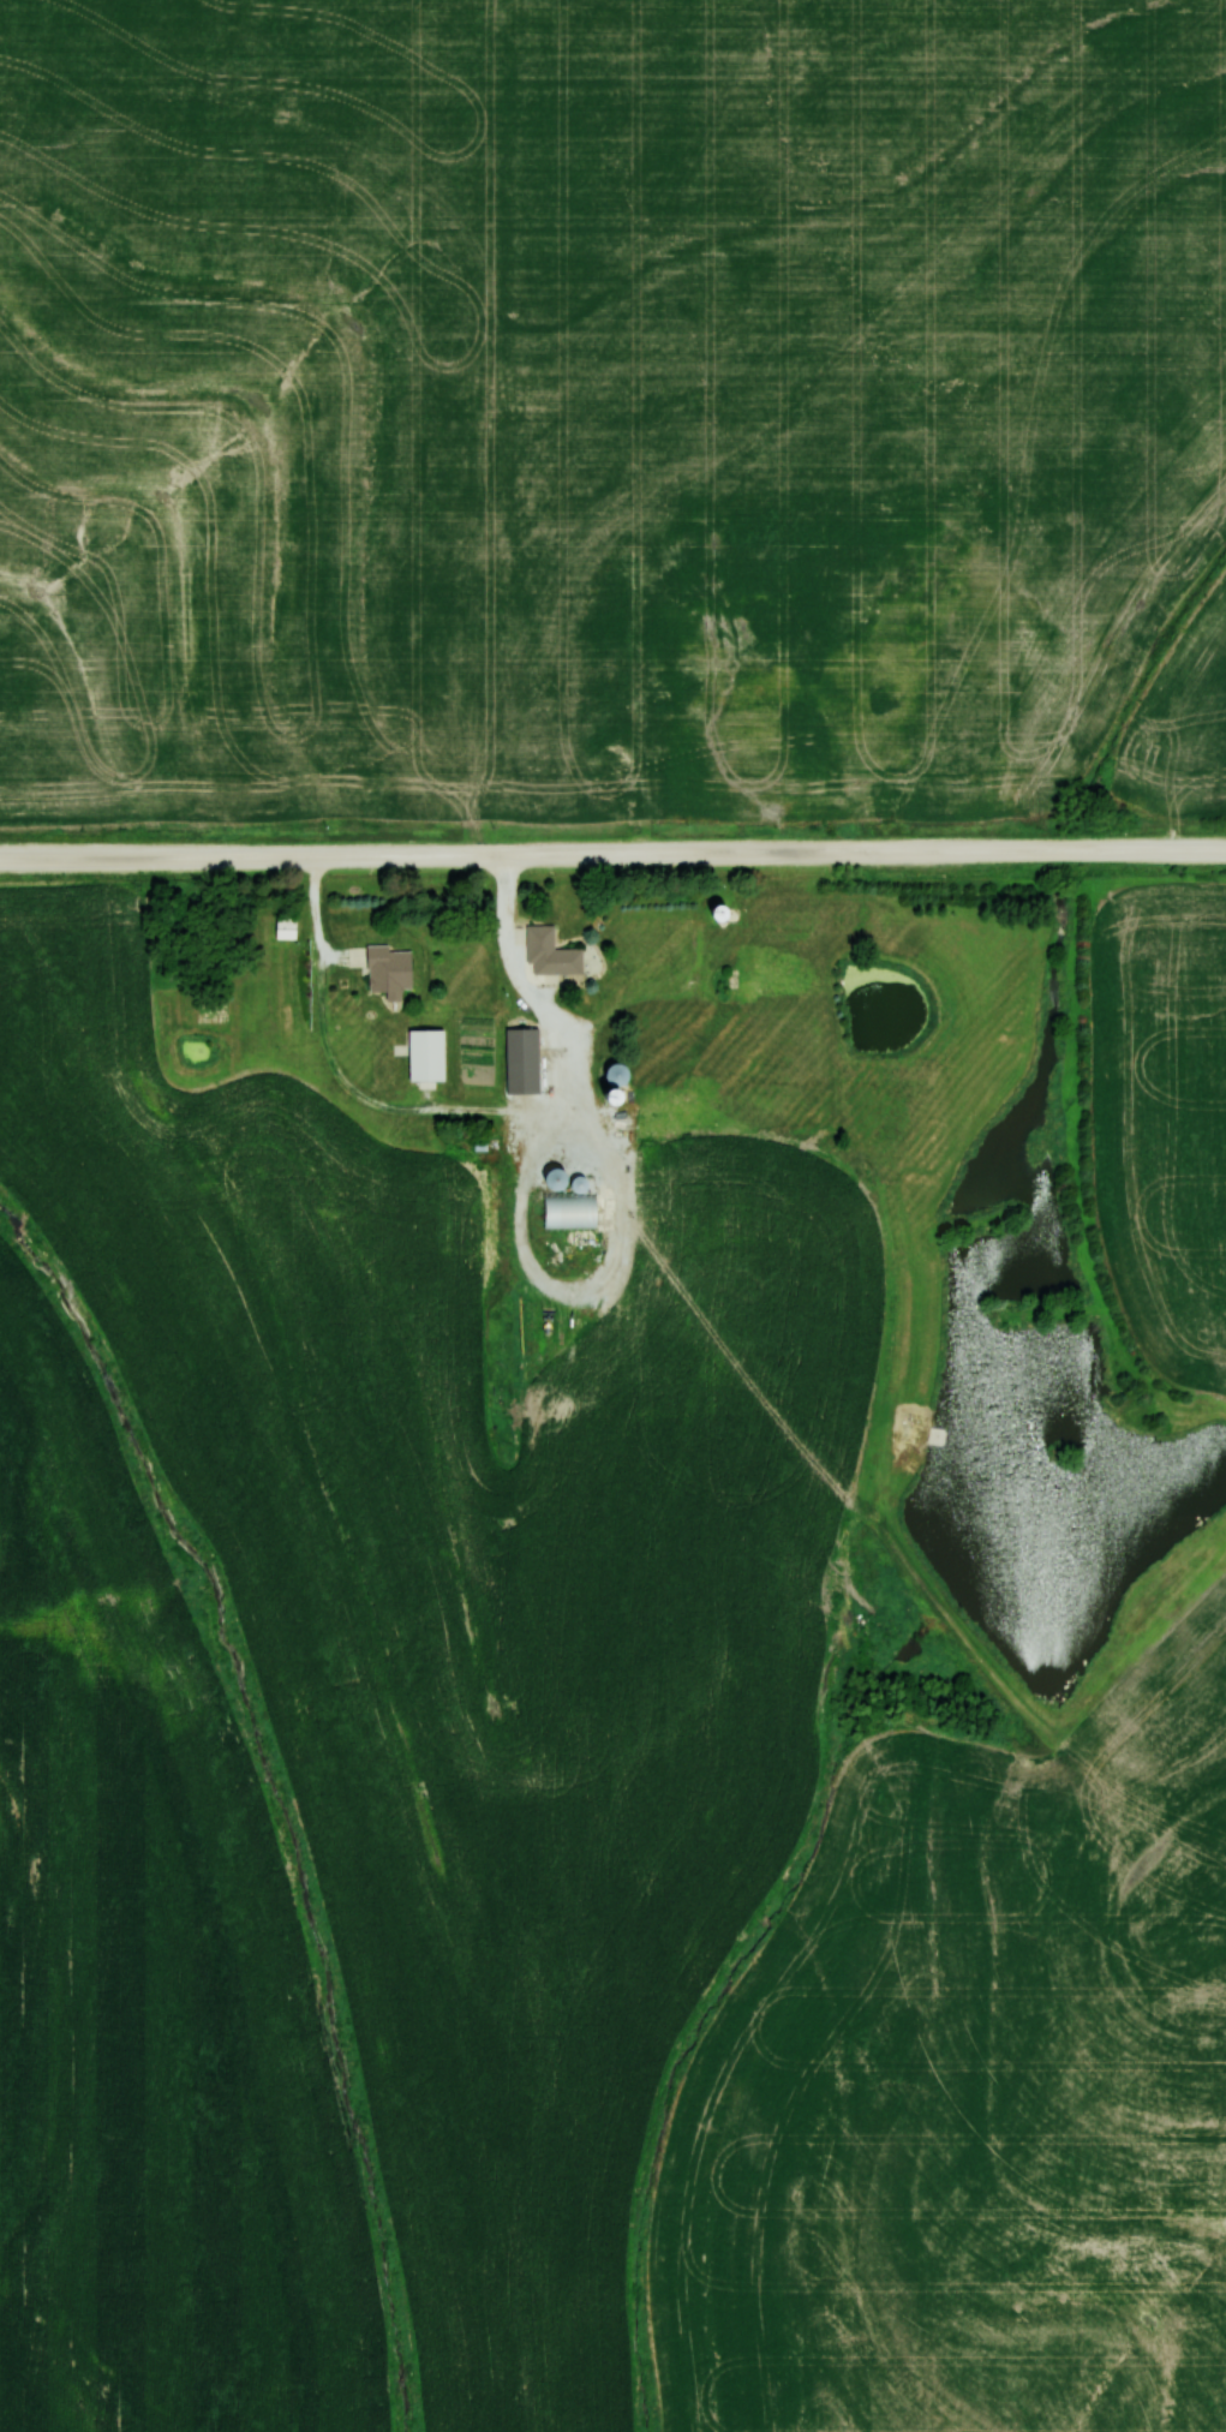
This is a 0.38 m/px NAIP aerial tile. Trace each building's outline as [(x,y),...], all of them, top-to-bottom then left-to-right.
[(295,918),(276,918),(276,939),(295,939),(295,918)] [(554,949),(554,925),(527,925),(527,974),(582,974),(582,949),(554,949)] [(348,946),(349,966),(368,966),(369,992),(385,991),(386,1001),(401,1000),(400,989),(411,988),(410,948),(388,949),(388,945),(348,946)] [(444,1080),(444,1029),(408,1029),(408,1080),(444,1080)] [(539,1094),(539,1029),(505,1029),(505,1094),(539,1094)] [(638,1092),(623,1092),(623,1122),(638,1122),(638,1092)] [(546,1188),(564,1188),(564,1170),(546,1170),(546,1188)] [(584,1177),(572,1179),(573,1192),(586,1191),(584,1177)] [(595,1227),(595,1196),(543,1196),(543,1227),(595,1227)]
